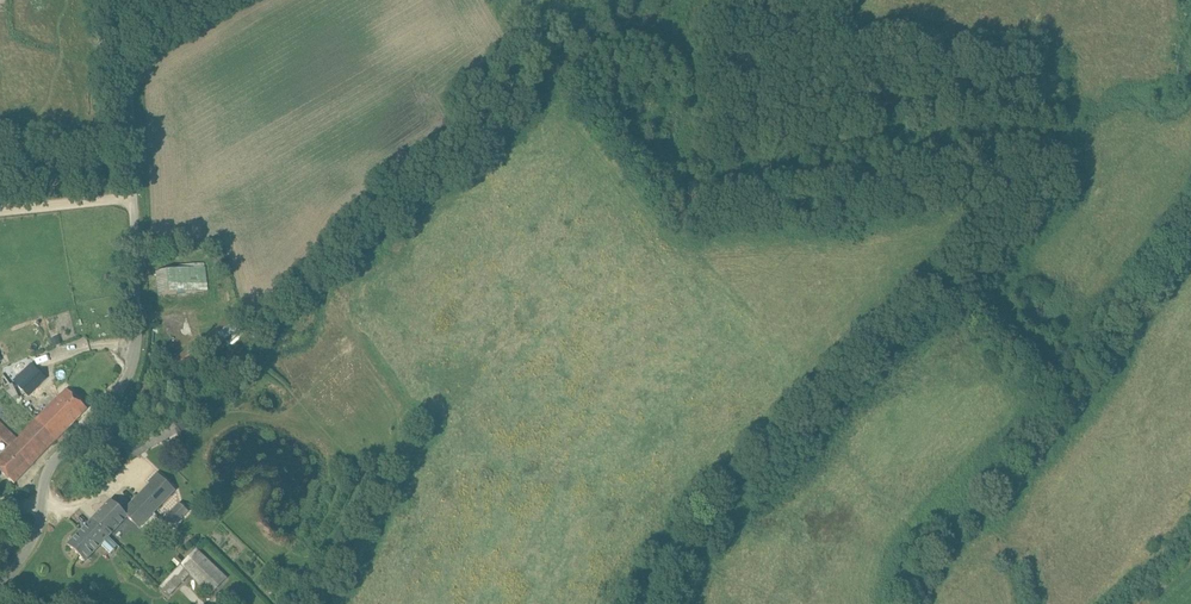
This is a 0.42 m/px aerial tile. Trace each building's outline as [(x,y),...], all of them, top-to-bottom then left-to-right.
[(205,267),(168,271),(156,272),(159,296),(207,291),(205,267)] [(14,381),(29,396),(45,379),(31,364),(14,381)] [(36,420),(56,441),(87,409),(66,388),(36,420)] [(36,420),(17,439),(0,423),(0,443),(2,441),(9,447),(0,456),(0,471),(14,484),(56,441),(36,420)] [(132,458),(156,445),(151,437),(128,450),(132,458)] [(111,500),(91,520),(108,537),(127,517),(139,528),(175,491),(158,475),(123,512),(111,500)] [(163,522),(170,529),(179,521),(181,519),(181,518),(183,517),(179,513),(180,513),(179,512),(178,512),(175,509),(173,511),(173,510),(167,517),(163,522)] [(108,538),(108,537),(91,520),(68,545),(85,561),(101,545),(111,554),(117,547),(108,538)] [(196,549),(180,565),(160,587),(170,597),(190,575),(211,595),(227,579),(196,549)]
